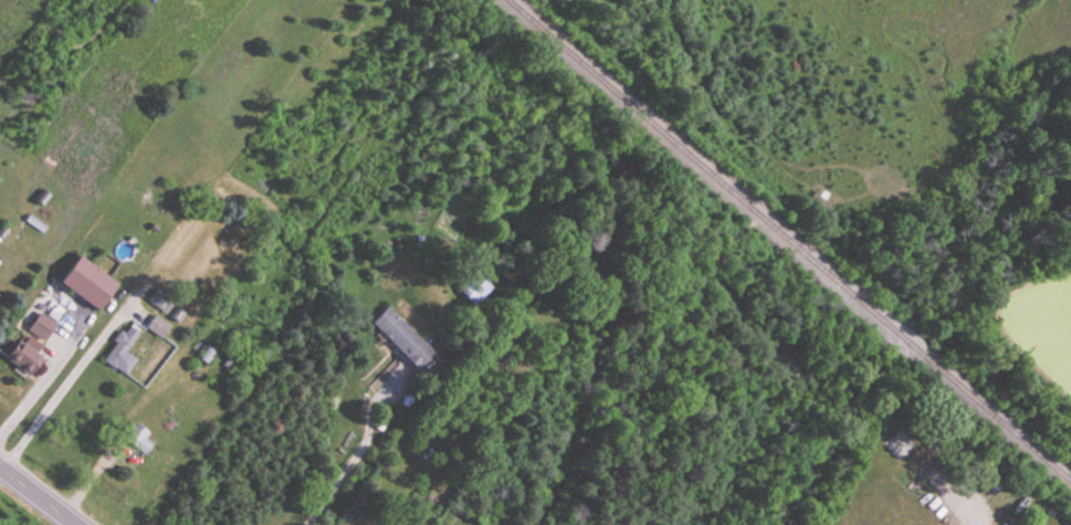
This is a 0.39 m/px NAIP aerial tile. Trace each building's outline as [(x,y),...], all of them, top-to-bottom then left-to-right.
[(495,288),(478,270),(459,288),(476,306),(495,288)] [(150,302),(169,316),(176,306),(156,292),(150,302)] [(420,370),(436,354),(389,307),(373,323),(420,370)] [(22,330),(48,342),(58,320),(32,308),(22,330)] [(173,327),(158,316),(148,328),(164,340),(173,327)] [(141,334),(129,326),(105,361),(128,377),(139,361),(128,353),(141,334)] [(7,358),(30,377),(43,361),(20,342),(7,358)] [(146,456),(157,442),(135,424),(124,438),(146,456)]
